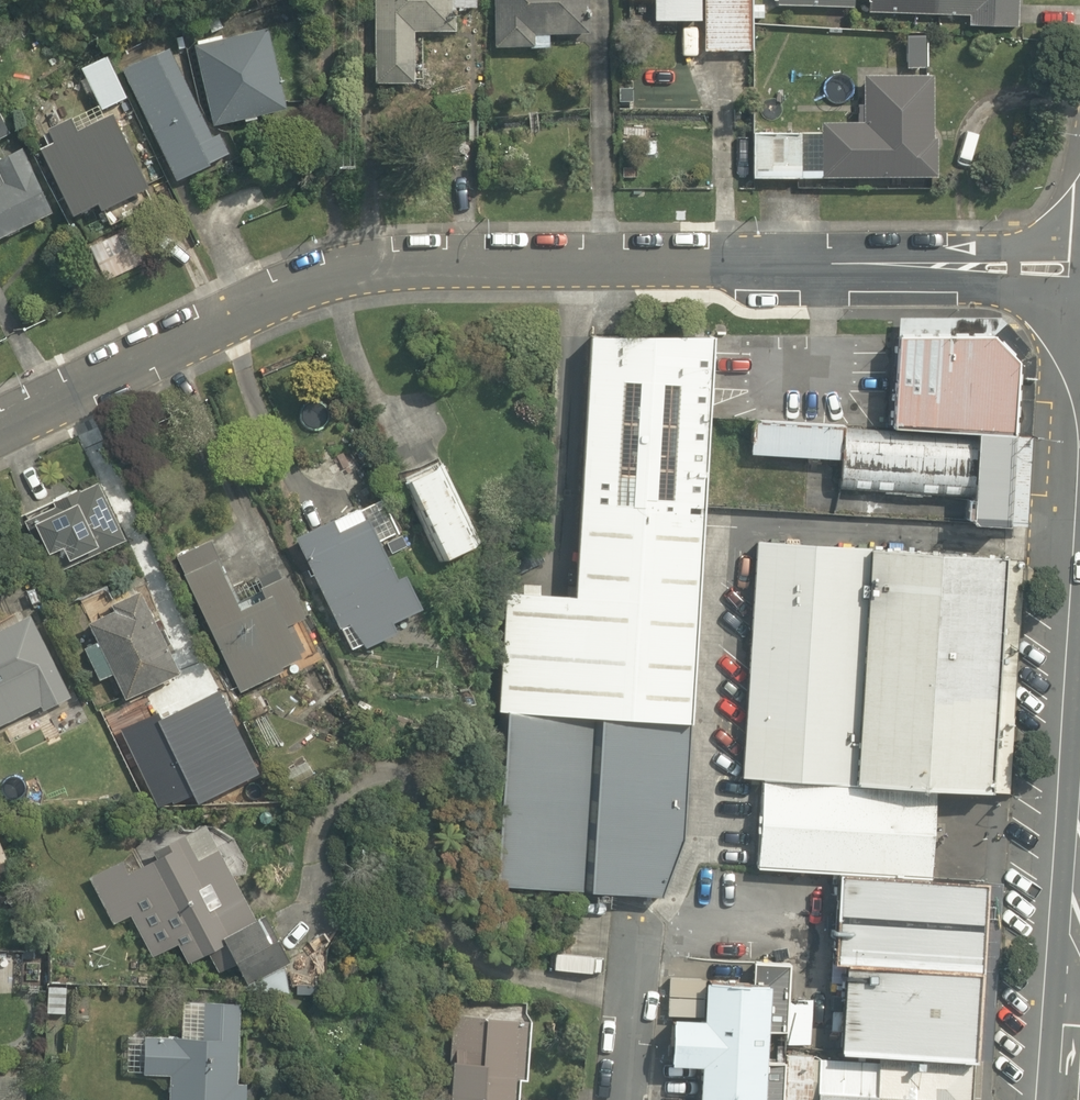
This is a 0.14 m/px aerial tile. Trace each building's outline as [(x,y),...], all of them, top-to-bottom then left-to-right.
[(373,83),(413,83),(413,31),(455,30),(455,7),(473,7),(474,0),(373,0),(373,83)] [(494,46),(552,47),(552,30),(591,30),(591,0),(494,0),(494,46)] [(704,0),(651,0),(651,16),(704,16),(704,0)] [(704,16),(703,48),(750,49),(751,0),(704,0),(704,16)] [(775,7),(967,10),(967,26),(1016,26),(1016,0),(775,0),(775,7)] [(260,23),(191,43),(214,120),(283,100),(260,23)] [(172,43),(124,65),(175,177),(224,155),(172,43)] [(103,55),(82,65),(102,107),(123,97),(103,55)] [(750,138),(749,174),(936,174),(936,69),(860,69),(860,119),(822,119),(822,128),(796,128),(795,138),(750,138)] [(151,182),(144,170),(111,110),(38,151),(71,211),(91,200),(98,212),(151,182)] [(12,136),(6,119),(0,122),(0,141),(12,136)] [(16,143),(0,151),(0,156),(3,163),(0,165),(0,235),(49,212),(16,143)] [(139,259),(120,226),(83,248),(101,280),(139,259)] [(889,424),(1007,431),(1013,337),(994,335),(994,322),(895,316),(889,424)] [(684,719),(705,339),(594,333),(579,611),(524,608),(518,709),(684,719)] [(1007,431),(889,424),(751,415),(749,454),(838,459),(836,488),(977,496),(976,521),(1027,524),(1033,432),(1007,431)] [(440,457),(401,480),(447,560),(486,537),(440,457)] [(92,478),(20,514),(48,570),(120,534),(92,478)] [(419,601),(367,500),(331,519),(337,529),(299,549),(353,652),(402,626),(396,613),(419,601)] [(235,526),(172,559),(239,689),(306,654),(286,616),(301,609),(286,580),(242,603),(228,577),(265,558),(252,534),(242,540),(235,526)] [(1004,558),(752,544),(740,766),(992,780),(1004,558)] [(175,672),(132,587),(82,612),(125,697),(175,672)] [(0,625),(0,724),(39,705),(42,710),(70,695),(29,612),(0,625)] [(682,837),(684,719),(518,709),(507,884),(655,894),(682,837)] [(932,792),(763,782),(759,864),(927,874),(932,792)] [(250,862),(204,821),(88,880),(112,927),(127,920),(136,937),(160,925),(177,960),(216,940),(250,1006),(293,984),(258,916),(248,922),(224,875),(250,862)] [(9,863),(0,843),(0,867),(9,863)] [(989,885),(846,877),(841,967),(857,968),(852,1044),(979,1051),(989,885)] [(66,986),(46,985),(45,1013),(65,1014),(66,986)] [(730,989),(728,1024),(695,1022),(693,1066),(726,1068),(724,1099),(820,1099),(826,994),(730,989)] [(130,1029),(128,1069),(166,1071),(164,1099),(252,1099),(254,1071),(237,1070),(242,994),(178,990),(175,1032),(130,1029)] [(453,1000),(444,1099),(516,1099),(524,1006),(453,1000)] [(831,1059),(828,1099),(980,1099),(982,1069),(831,1059)]
